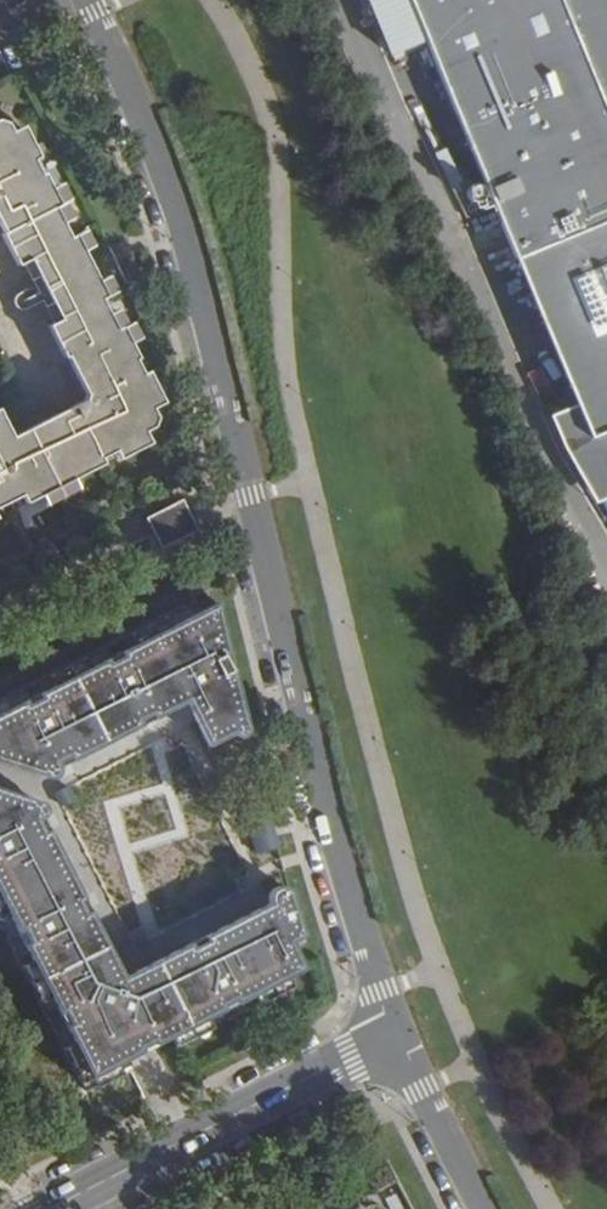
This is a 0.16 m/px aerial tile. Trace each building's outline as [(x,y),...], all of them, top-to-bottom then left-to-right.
[(567,408),(581,439),(606,429),(606,0),(400,0),(567,408)] [(152,445),(138,419),(158,410),(103,305),(117,297),(110,285),(99,290),(88,269),(84,263),(93,259),(83,241),(72,247),(64,230),(73,224),(57,194),(47,199),(30,169),(39,165),(25,136),(14,141),(4,123),(0,125),(0,234),(20,273),(31,267),(60,325),(49,331),(86,405),(12,442),(0,419),(0,523),(152,445)] [(581,439),(567,408),(543,417),(557,451),(588,506),(606,498),(606,429),(581,439)] [(147,522),(153,534),(185,518),(179,505),(147,522)] [(185,518),(153,534),(162,550),(194,533),(185,518)] [(250,740),(218,608),(120,658),(124,666),(107,675),(103,667),(39,700),(43,709),(24,719),(19,710),(0,720),(0,766),(45,781),(54,779),(49,768),(69,758),(72,763),(137,730),(134,725),(150,717),(153,723),(188,705),(209,747),(231,736),(237,747),(250,740)] [(91,1079),(299,972),(266,909),(203,943),(206,950),(190,957),(187,951),(124,984),(89,917),(80,922),(72,906),(81,902),(47,834),(38,839),(30,823),(46,816),(39,809),(0,795),(0,903),(91,1079)] [(377,1147),(347,1162),(366,1199),(397,1185),(377,1147)]
